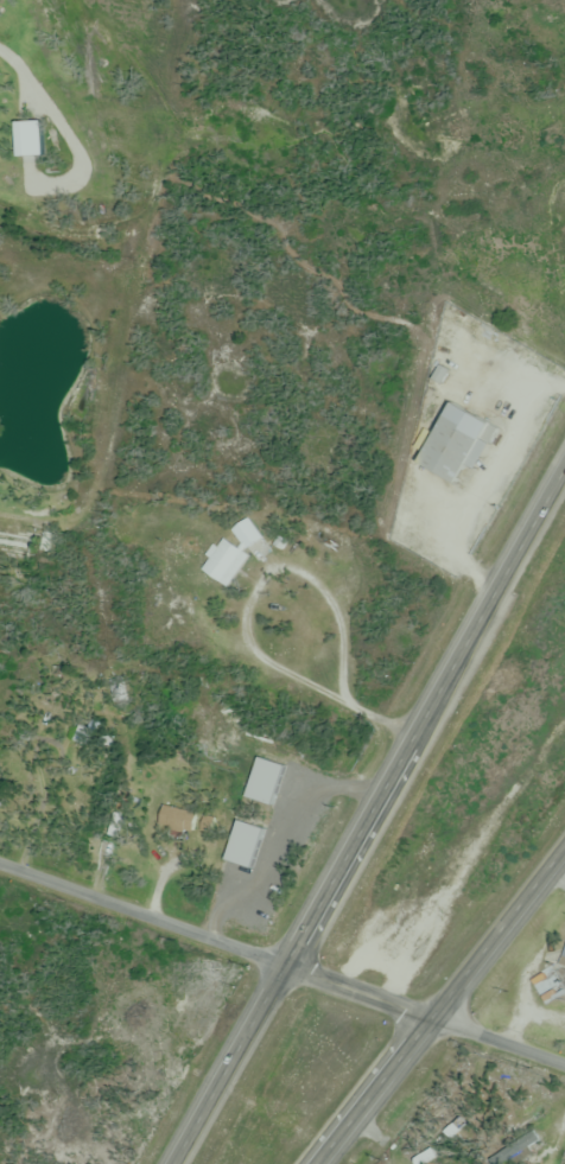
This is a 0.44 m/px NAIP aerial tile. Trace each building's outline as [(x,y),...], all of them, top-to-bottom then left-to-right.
[(458,486),(478,442),(490,447),(498,428),(444,403),(414,466),(458,486)] [(230,532),(245,549),(261,536),(247,518),(230,532)] [(25,559),(29,539),(0,532),(0,554),(25,559)] [(199,569),(226,589),(249,559),(223,538),(199,569)] [(191,834),(195,812),(160,807),(157,829),(191,834)] [(541,1007),(564,995),(549,967),(526,979),(541,1007)]
